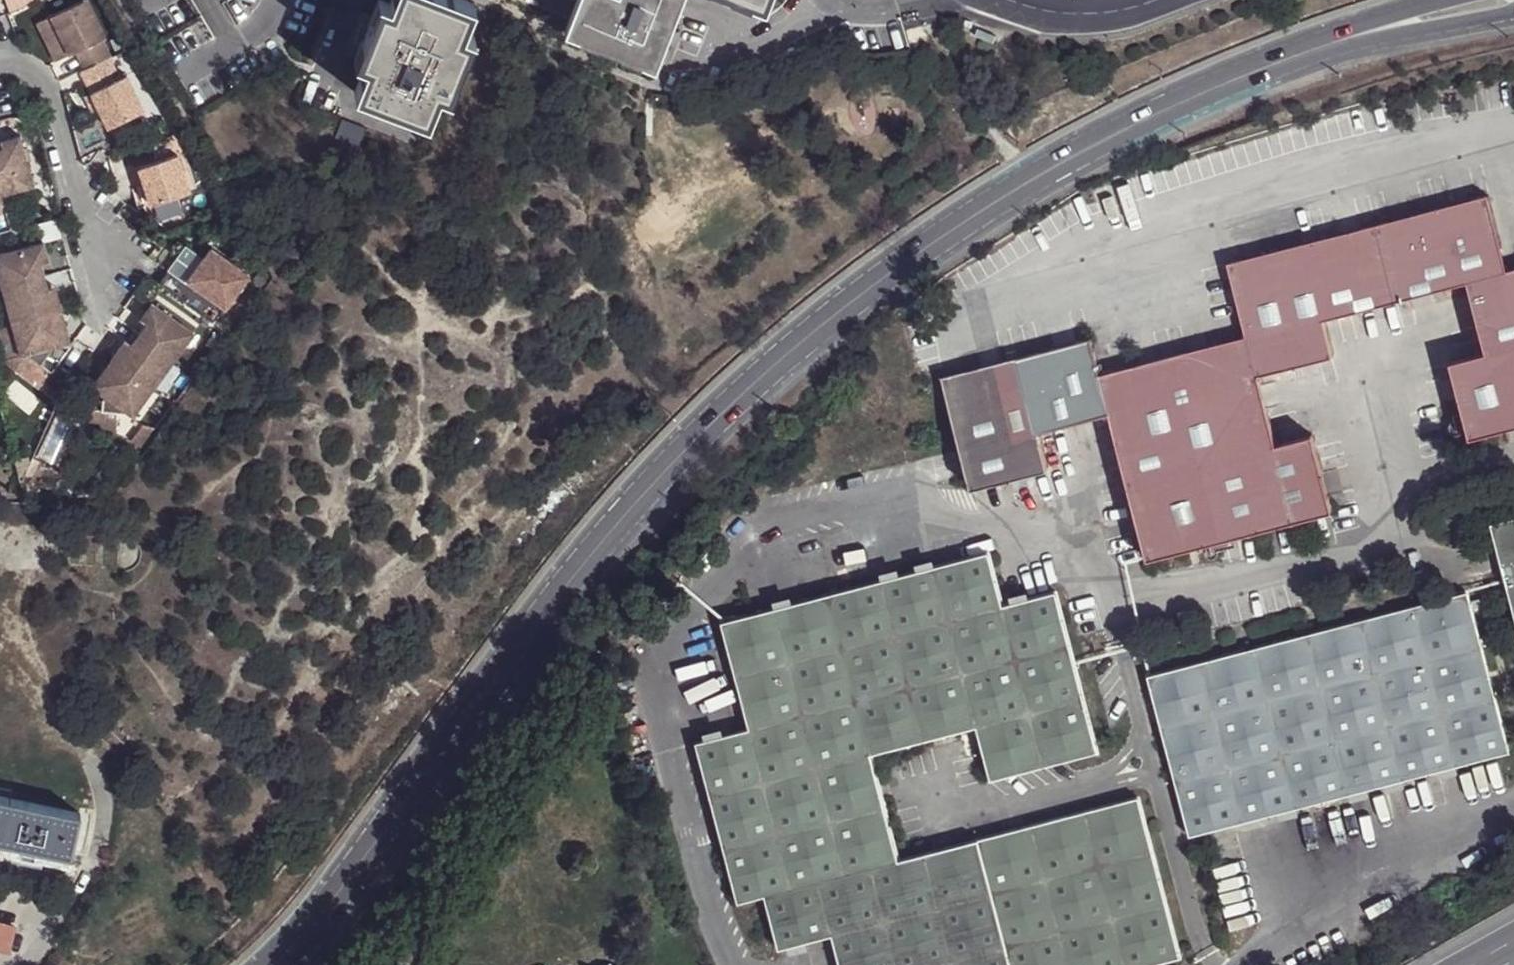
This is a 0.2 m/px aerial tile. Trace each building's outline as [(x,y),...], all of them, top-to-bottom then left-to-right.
[(120,48),(111,30),(114,29),(101,0),(77,0),(47,15),(65,53),(85,43),(94,61),(114,51),(120,48)] [(479,0),(381,0),(376,14),(377,15),(369,36),(367,36),(360,55),(371,60),(360,87),(432,117),(444,88),(456,93),(463,74),(462,71),(471,50),(473,50),(480,32),(469,27),(479,0)] [(659,65),(684,0),(582,0),(571,28),(584,34),(584,37),(602,44),(604,42),(625,50),(626,53),(644,60),(646,57),(659,65)] [(94,61),(91,63),(110,100),(121,119),(155,101),(136,66),(125,72),(114,51),(94,61)] [(102,84),(95,88),(103,103),(110,100),(102,84)] [(362,152),(372,125),(348,115),(338,141),(362,152)] [(11,191),(44,181),(29,132),(17,136),(19,143),(12,145),(0,149),(0,194),(11,191)] [(17,136),(9,138),(12,145),(19,143),(17,136)] [(186,144),(141,160),(147,177),(154,174),(161,195),(200,181),(186,144)] [(941,375),(970,486),(1045,466),(1036,430),(1106,411),(1143,557),(1328,509),(1308,433),(1272,441),(1254,372),(1330,353),(1320,316),(1465,276),(1503,267),(1484,193),(1227,260),(1245,334),(1097,373),(1088,336),(941,375)] [(188,240),(164,274),(188,291),(200,275),(231,296),(253,264),(214,237),(204,251),(188,240)] [(65,325),(61,311),(72,308),(67,293),(60,295),(58,287),(54,274),(50,261),(48,254),(55,251),(52,240),(2,254),(22,322),(30,353),(37,351),(55,366),(66,377),(81,359),(71,350),(81,339),(65,325)] [(48,254),(50,261),(57,259),(55,251),(48,254)] [(1465,276),(1484,350),(1448,360),(1468,435),(1513,423),(1513,264),(1503,267),(1465,276)] [(65,285),(58,287),(60,295),(67,293),(65,285)] [(118,351),(127,357),(121,366),(116,366),(116,375),(102,374),(99,378),(97,401),(125,403),(136,404),(142,408),(200,324),(158,295),(151,304),(158,309),(153,315),(137,338),(132,344),(126,340),(118,351)] [(151,304),(147,311),(153,315),(158,309),(151,304)] [(22,322),(12,324),(20,356),(25,354),(15,368),(38,388),(55,366),(37,351),(30,353),(22,322)] [(131,333),(126,340),(132,344),(137,338),(131,333)] [(118,351),(102,374),(116,375),(116,366),(121,366),(127,357),(118,351)] [(125,403),(97,401),(96,421),(124,423),(125,403)] [(1491,524),(1513,611),(1513,518),(1491,524)] [(1056,592),(1002,607),(988,553),(723,623),(751,728),(696,743),(739,902),(765,895),(780,949),(832,934),(840,964),(1151,964),(1179,958),(1138,798),(899,860),(870,754),(977,726),(991,779),(1066,760),(1098,752),(1056,592)] [(1148,677),(1190,837),(1508,752),(1467,593),(1148,677)] [(0,791),(0,800),(11,802),(13,794),(0,791)] [(70,856),(73,850),(78,828),(80,817),(11,802),(0,800),(0,841),(70,856)] [(78,828),(73,850),(79,850),(85,829),(78,828)] [(7,954),(14,930),(0,926),(0,952),(7,954)]
